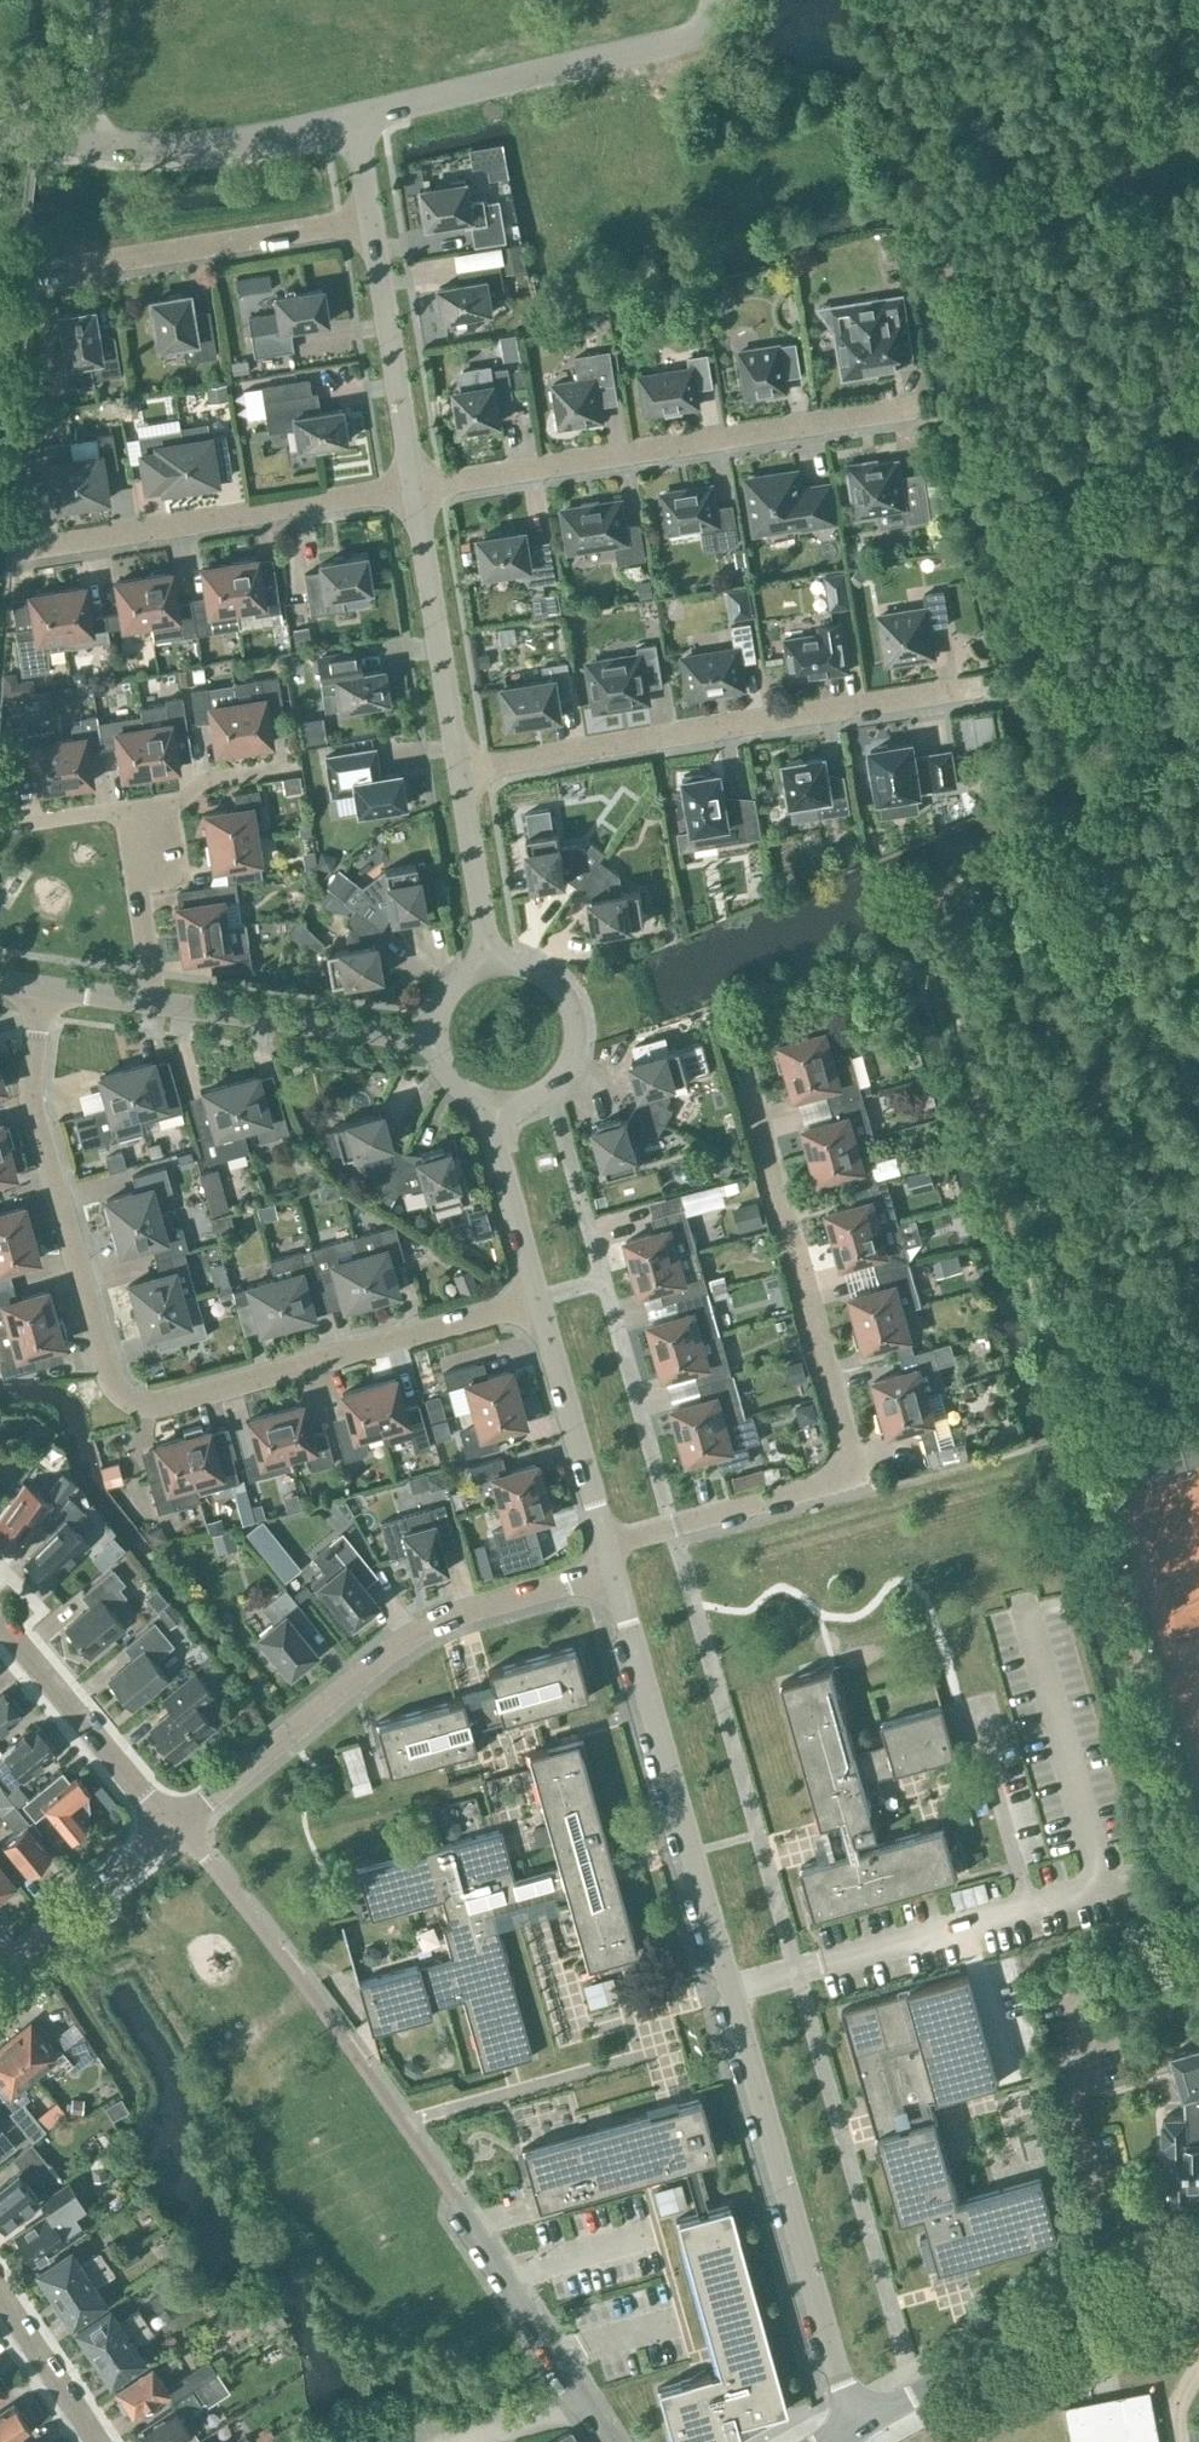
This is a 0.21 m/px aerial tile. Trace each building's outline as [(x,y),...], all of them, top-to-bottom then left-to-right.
[(426,207),(429,225),(446,222),(447,225),(467,221),(468,225),(472,224),(476,245),(507,240),(500,199),(485,202),(484,197),(471,199),(468,180),(466,181),(466,177),(450,179),(451,183),(423,187),(423,190),(421,196),(423,204),(426,207)] [(523,244),(503,247),(507,274),(527,271),(523,244)] [(500,262),(464,268),(467,282),(439,287),(445,319),(458,317),(460,327),(464,332),(475,330),(479,323),(477,314),(493,311),(490,290),(504,288),(500,262)] [(268,274),(252,277),(255,292),(271,289),(268,274)] [(277,313),(255,316),(248,317),(255,356),(293,350),(289,328),(328,322),(322,289),(274,296),(277,313)] [(215,356),(209,321),(193,324),(188,295),(183,296),(180,293),(169,295),(167,299),(152,301),(159,347),(183,343),(186,360),(215,356)] [(817,307),(831,322),(837,330),(845,376),(877,371),(878,376),(892,374),(887,348),(909,344),(901,297),(879,301),(878,297),(817,307)] [(696,304),(682,306),(684,317),(697,315),(696,304)] [(646,310),(632,312),(634,325),(648,322),(646,310)] [(93,311),(59,316),(65,353),(67,365),(65,390),(66,392),(93,387),(92,379),(120,375),(114,336),(97,339),(93,311)] [(534,313),(521,315),(523,328),(536,325),(534,313)] [(576,320),(567,330),(575,338),(584,328),(576,320)] [(517,335),(502,337),(506,360),(520,357),(517,335)] [(784,377),(801,374),(796,342),(779,345),(779,344),(740,351),(747,397),(786,391),(784,377)] [(560,427),(604,420),(598,385),(614,382),(609,351),(576,356),(579,379),(553,384),(560,427)] [(708,354),(689,357),(691,368),(640,376),(646,413),(699,405),(696,388),(713,385),(708,354)] [(457,395),(455,398),(457,408),(459,411),(462,428),(466,428),(469,429),(480,427),(483,425),(500,422),(496,400),(513,396),(508,367),(491,370),(490,366),(461,371),(465,390),(456,391),(457,395)] [(523,368),(514,370),(517,387),(526,386),(523,368)] [(261,388),(245,390),(250,419),(266,416),(268,432),(295,428),(298,449),(310,447),(310,452),(330,449),(329,444),(347,441),(346,439),(352,438),(349,421),(344,422),(341,408),(314,413),(311,393),(263,401),(261,388)] [(207,423),(180,427),(181,430),(182,441),(190,486),(217,482),(212,451),(228,449),(225,434),(209,437),(207,423)] [(138,437),(126,439),(129,463),(142,461),(142,462),(158,460),(163,490),(190,486),(182,441),(181,430),(138,437)] [(100,454),(72,459),(80,504),(107,499),(102,469),(118,466),(112,433),(97,435),(100,454)] [(70,441),(27,448),(32,480),(48,478),(53,508),(80,504),(72,459),(70,441)] [(873,513),(904,507),(907,522),(930,518),(923,474),(902,477),(899,459),(865,465),(865,461),(847,464),(850,482),(853,481),(856,500),(853,501),(856,518),(873,516),(873,513)] [(797,472),(749,480),(757,530),(803,523),(804,529),(834,524),(828,486),(799,490),(797,472)] [(731,506),(716,509),(712,486),(663,494),(669,531),(703,525),(707,548),(737,543),(731,506)] [(625,526),(621,500),(563,510),(570,550),(616,543),(619,562),(645,558),(640,524),(625,526)] [(520,569),(520,571),(529,584),(555,580),(549,541),(528,545),(526,530),(501,534),(501,531),(484,534),(484,537),(480,538),(486,574),(520,569)] [(744,550),(735,551),(737,565),(746,564),(744,550)] [(365,556),(320,563),(321,571),(304,573),(311,614),(343,609),(341,594),(370,590),(365,556)] [(236,608),(252,606),(254,616),(281,612),(277,587),(261,589),(256,559),(229,563),(236,608)] [(207,598),(191,601),(193,616),(197,635),(223,630),(220,611),(236,608),(229,563),(202,567),(207,598)] [(857,569),(851,579),(859,584),(865,575),(857,569)] [(824,574),(829,611),(851,608),(846,571),(824,574)] [(193,616),(191,601),(175,603),(170,573),(143,577),(150,623),(168,620),(171,639),(197,635),(193,616)] [(121,612),(105,615),(107,630),(150,623),(143,577),(116,581),(121,612)] [(84,586),(57,591),(64,637),(66,649),(109,642),(107,630),(105,615),(89,617),(84,586)] [(879,615),(887,663),(914,659),(914,661),(931,658),(931,656),(935,655),(930,627),(949,624),(943,590),(924,593),(927,608),(879,615)] [(35,626),(14,629),(22,675),(49,671),(49,652),(66,649),(64,637),(57,591),(30,595),(35,626)] [(684,657),(690,695),(744,687),(740,663),(757,660),(751,622),(731,625),(735,649),(684,657)] [(792,679),(849,670),(842,622),(820,625),(821,634),(785,639),(792,679)] [(590,666),(596,706),(609,704),(610,708),(635,704),(634,700),(647,698),(646,688),(663,685),(656,643),(637,646),(638,653),(602,659),(603,663),(590,666)] [(362,672),(359,653),(317,659),(325,711),(388,701),(383,668),(362,672)] [(545,680),(503,686),(509,725),(562,716),(559,697),(573,695),(568,661),(543,665),(545,680)] [(234,684),(236,702),(244,747),(271,743),(266,712),(283,709),(278,676),(233,683),(234,684)] [(206,688),(190,690),(196,723),(212,721),(217,751),(244,747),(236,702),(209,706),(206,688)] [(165,703),(139,707),(141,715),(143,727),(150,772),(177,768),(172,737),(188,735),(185,720),(182,697),(164,700),(165,703)] [(994,713),(975,716),(979,743),(998,740),(994,713)] [(73,738),(57,741),(64,786),(91,781),(86,751),(102,748),(99,734),(96,715),(80,717),(80,721),(74,723),(72,726),(73,738)] [(141,715),(97,721),(99,734),(102,748),(118,746),(123,776),(150,772),(143,727),(141,715)] [(307,747),(329,741),(323,721),(301,726),(307,747)] [(27,726),(11,728),(16,762),(32,759),(37,790),(64,786),(57,741),(55,730),(28,734),(27,726)] [(876,749),(871,750),(872,756),(867,757),(870,774),(875,774),(879,799),(920,793),(920,790),(955,784),(950,752),(914,757),(912,743),(891,746),(887,744),(879,745),(876,749)] [(375,748),(325,756),(332,796),(334,795),(337,815),(357,812),(358,813),(405,805),(402,789),(405,785),(404,780),(401,777),(400,772),(379,775),(375,748)] [(784,764),(791,804),(793,804),(793,805),(797,808),(809,806),(812,802),(812,801),(817,800),(820,815),(849,810),(843,775),(828,777),(825,757),(804,760),(801,758),(790,760),(787,763),(784,764)] [(686,789),(693,831),(714,828),(716,843),(747,838),(742,803),(725,806),(720,774),(705,775),(705,773),(683,775),(683,789),(686,789)] [(236,809),(206,814),(210,841),(255,834),(252,817),(262,816),(258,789),(234,793),(236,809)] [(587,850),(578,844),(560,847),(558,831),(554,832),(553,822),(529,826),(531,836),(527,836),(534,883),(531,883),(531,885),(538,884),(539,887),(562,884),(562,880),(569,879),(580,887),(600,860),(606,852),(593,842),(587,850)] [(310,825),(299,827),(300,836),(312,834),(310,825)] [(255,834),(210,841),(214,868),(224,866),(227,882),(247,879),(262,877),(255,834)] [(593,902),(589,903),(593,926),(596,926),(597,932),(599,932),(598,929),(645,922),(640,891),(623,894),(619,874),(600,860),(580,887),(591,895),(593,902)] [(420,913),(426,911),(426,910),(423,910),(415,864),(384,869),(387,886),(367,890),(354,909),(381,929),(389,918),(396,916),(397,920),(420,916),(420,913)] [(338,869),(325,887),(345,901),(358,883),(338,869)] [(234,882),(219,884),(204,886),(207,902),(176,906),(180,933),(225,926),(241,924),(234,882)] [(326,952),(331,983),(377,975),(378,978),(379,978),(378,971),(382,970),(378,947),(374,947),(373,940),(381,929),(354,909),(344,922),(351,926),(345,934),(348,948),(326,952)] [(225,926),(180,933),(184,960),(215,956),(217,972),(251,967),(245,923),(241,924),(225,926)] [(776,1051),(781,1069),(788,1067),(788,1070),(833,1058),(826,1032),(844,1027),(840,1011),(807,1020),(811,1035),(781,1044),(783,1049),(776,1051)] [(634,1064),(631,1065),(637,1088),(641,1087),(643,1094),(636,1106),(665,1123),(673,1109),(667,1105),(671,1098),(667,1084),(712,1072),(703,1041),(669,1051),(665,1037),(634,1045),(638,1059),(635,1060),(634,1057),(633,1058),(634,1064)] [(826,1088),(830,1104),(855,1097),(864,1094),(872,1092),(869,1082),(861,1084),(852,1052),(833,1058),(788,1070),(796,1096),(826,1088)] [(152,1062),(126,1069),(138,1113),(141,1122),(182,1111),(176,1087),(160,1092),(152,1062)] [(138,1113),(126,1069),(99,1077),(108,1106),(93,1111),(102,1144),(143,1132),(141,1122),(138,1113)] [(230,1084),(242,1128),(257,1124),(261,1140),(289,1132),(280,1102),(265,1106),(257,1076),(230,1084)] [(242,1128),(230,1084),(204,1091),(212,1121),(197,1125),(204,1149),(207,1163),(249,1152),(242,1128)] [(805,1128),(812,1154),(853,1142),(876,1136),(864,1094),(855,1097),(830,1104),(834,1119),(805,1128)] [(622,1120),(621,1117),(598,1123),(599,1127),(593,1128),(593,1130),(596,1129),(609,1174),(639,1166),(633,1144),(647,1140),(651,1133),(657,1137),(665,1123),(636,1106),(629,1118),(622,1120)] [(364,1170),(385,1181),(385,1182),(402,1152),(389,1145),(388,1139),(391,1138),(385,1115),(381,1115),(379,1109),(378,1109),(379,1112),(333,1125),(334,1129),(325,1131),(332,1154),(341,1152),(342,1155),(359,1151),(364,1170)] [(7,1149),(6,1146),(13,1144),(8,1126),(1,1128),(0,1124),(0,1151),(7,1149)] [(858,1158),(853,1142),(812,1154),(819,1180),(849,1172),(853,1188),(865,1184),(875,1181),(868,1156),(858,1158)] [(382,1191),(394,1197),(397,1191),(425,1188),(430,1205),(460,1196),(448,1151),(451,1150),(450,1149),(444,1151),(443,1147),(420,1153),(421,1157),(414,1159),(402,1152),(385,1182),(385,1181),(380,1190),(382,1191)] [(14,1175),(7,1149),(0,1151),(0,1179),(14,1175)] [(896,1154),(872,1161),(877,1178),(901,1172),(896,1154)] [(136,1191),(106,1199),(114,1225),(158,1213),(154,1198),(172,1193),(165,1166),(132,1175),(136,1191)] [(217,1167),(199,1172),(206,1196),(210,1213),(229,1208),(224,1191),(217,1167)] [(930,1169),(906,1175),(911,1193),(934,1188),(930,1169)] [(865,1184),(853,1188),(858,1203),(828,1212),(835,1238),(877,1226),(896,1221),(884,1179),(875,1181),(865,1184)] [(382,1191),(376,1201),(388,1208),(394,1197),(382,1191)] [(740,1232),(765,1225),(758,1201),(733,1208),(740,1232)] [(20,1236),(30,1233),(23,1207),(0,1213),(0,1241),(20,1236)] [(697,1248),(692,1231),(685,1207),(652,1216),(657,1231),(627,1240),(634,1266),(697,1248)] [(188,1250),(181,1226),(162,1228),(158,1213),(114,1225),(121,1252),(151,1243),(155,1259),(183,1251),(188,1250)] [(487,1213),(469,1215),(473,1242),(490,1240),(487,1213)] [(877,1226),(835,1238),(843,1264),(873,1256),(877,1271),(889,1268),(908,1262),(896,1221),(877,1226)] [(371,1232),(353,1236),(358,1255),(370,1299),(397,1292),(389,1262),(404,1258),(395,1225),(371,1232)] [(20,1236),(0,1241),(0,1287),(12,1283),(8,1267),(38,1259),(30,1233),(20,1236)] [(370,1299),(358,1255),(353,1236),(311,1248),(320,1281),(336,1277),(344,1307),(370,1299)] [(269,1260),(274,1279),(287,1323),(313,1315),(305,1286),(320,1281),(311,1248),(269,1260)] [(671,1284),(675,1300),(709,1290),(697,1248),(634,1266),(641,1292),(671,1284)] [(130,1283),(137,1309),(195,1293),(183,1251),(155,1259),(160,1275),(130,1283)] [(948,1255),(934,1259),(938,1276),(953,1272),(948,1255)] [(217,1289),(230,1285),(224,1262),(210,1266),(217,1289)] [(877,1271),(881,1287),(852,1296),(859,1322),(902,1310),(920,1305),(908,1262),(889,1268),(877,1271)] [(472,1273),(454,1279),(460,1294),(477,1287),(472,1273)] [(724,1275),(710,1280),(712,1289),(727,1285),(724,1275)] [(287,1323),(274,1279),(233,1291),(234,1297),(237,1305),(252,1300),(260,1330),(287,1323)] [(40,1321),(54,1317),(46,1291),(17,1299),(12,1283),(0,1287),(0,1332),(10,1329),(40,1321)] [(230,1285),(217,1289),(220,1301),(234,1297),(233,1291),(231,1285),(230,1285)] [(727,1285),(712,1289),(715,1298),(730,1294),(727,1285)] [(650,1323),(657,1350),(701,1337),(720,1332),(709,1290),(675,1300),(680,1315),(650,1323)] [(207,1335),(195,1293),(137,1309),(145,1336),(174,1328),(179,1343),(207,1335)] [(896,1340),(900,1355),(914,1352),(902,1310),(859,1322),(860,1325),(853,1327),(858,1345),(865,1343),(866,1348),(896,1340)] [(40,1321),(10,1329),(14,1344),(0,1351),(0,1368),(2,1376),(35,1367),(31,1352),(61,1343),(60,1338),(67,1336),(62,1318),(55,1320),(54,1317),(40,1321)] [(695,1368),(699,1383),(713,1379),(713,1380),(713,1379),(723,1377),(732,1375),(720,1332),(701,1337),(657,1350),(665,1376),(695,1368)] [(875,1379),(882,1406),(926,1393),(945,1388),(937,1362),(932,1346),(914,1352),(900,1355),(905,1371),(875,1379)] [(466,1383),(473,1409),(517,1397),(510,1370),(480,1379),(476,1363),(443,1373),(447,1388),(466,1383)] [(674,1408),(681,1434),(725,1421),(746,1415),(735,1374),(732,1375),(723,1377),(713,1380),(713,1379),(699,1383),(703,1399),(674,1408)] [(385,1444),(410,1437),(414,1451),(430,1446),(418,1404),(403,1408),(395,1378),(368,1385),(381,1430),(385,1444)] [(335,1427),(339,1441),(344,1460),(362,1455),(366,1451),(367,1446),(365,1434),(381,1430),(368,1385),(342,1393),(350,1423),(335,1427)] [(941,1446),(926,1393),(882,1406),(883,1409),(876,1411),(881,1429),(888,1427),(890,1432),(919,1424),(927,1450),(936,1448),(940,1461),(931,1464),(932,1465),(969,1454),(965,1439),(941,1446)] [(525,1423),(517,1397),(473,1409),(477,1424),(459,1433),(466,1456),(499,1447),(495,1431),(525,1423)] [(303,1451),(310,1469),(334,1463),(325,1430),(310,1434),(301,1404),(275,1412),(287,1456),(303,1451)] [(242,1453),(246,1467),(249,1479),(291,1467),(287,1456),(275,1412),(249,1419),(257,1449),(242,1453)] [(725,1421),(681,1434),(688,1460),(718,1452),(722,1467),(751,1459),(747,1444),(760,1441),(752,1414),(746,1415),(725,1421)] [(34,1420),(27,1431),(38,1439),(45,1428),(34,1420)] [(185,1437),(182,1438),(198,1493),(239,1482),(232,1456),(216,1460),(208,1430),(203,1432),(201,1425),(183,1430),(185,1437)] [(164,1475),(148,1479),(158,1512),(199,1501),(197,1493),(198,1493),(182,1438),(155,1445),(164,1475)] [(506,1472),(502,1457),(469,1466),(473,1481),(492,1476),(499,1502),(543,1490),(536,1464),(506,1472)] [(763,1468),(750,1472),(754,1486),(767,1482),(763,1468)] [(441,1472),(427,1476),(431,1490),(445,1486),(441,1472)] [(0,1518),(0,1541),(1,1542),(5,1541),(15,1548),(35,1519),(39,1521),(52,1503),(24,1483),(12,1500),(12,1501),(0,1518)] [(492,1532),(499,1556),(527,1548),(521,1524),(551,1516),(543,1490),(535,1492),(499,1502),(506,1528),(492,1532)] [(52,1534),(25,1561),(46,1583),(88,1542),(69,1523),(83,1510),(69,1496),(44,1525),(52,1534)] [(250,1502),(237,1505),(242,1524),(255,1520),(251,1506),(250,1502)] [(261,1503),(251,1506),(255,1520),(265,1517),(261,1503)] [(380,1522),(390,1559),(409,1554),(416,1579),(447,1570),(440,1543),(454,1539),(444,1504),(380,1522)] [(261,1520),(245,1533),(259,1550),(275,1537),(261,1520)] [(311,1582),(347,1627),(354,1628),(369,1615),(366,1612),(377,1603),(356,1577),(370,1566),(353,1545),(342,1532),(312,1556),(324,1571),(311,1582)] [(65,1628),(88,1656),(125,1626),(111,1609),(126,1596),(119,1587),(125,1583),(113,1568),(81,1594),(91,1606),(65,1628)] [(278,1659),(290,1673),(316,1652),(294,1625),(307,1615),(285,1588),(262,1607),(274,1622),(258,1635),(266,1644),(262,1648),(274,1663),(278,1659)] [(173,1645),(154,1622),(124,1647),(134,1658),(108,1680),(132,1708),(168,1678),(154,1661),(173,1645)] [(390,1772),(476,1748),(472,1734),(470,1727),(588,1694),(574,1646),(488,1670),(493,1689),(376,1722),(376,1723),(389,1771),(390,1772)] [(815,1914),(816,1915),(959,1875),(959,1874),(946,1826),(945,1826),(945,1824),(881,1842),(864,1782),(957,1756),(943,1705),(882,1722),(882,1724),(887,1742),(856,1751),(832,1667),(831,1668),(831,1667),(783,1681),(781,1682),(834,1854),(802,1865),(802,1866),(815,1914)] [(172,1711),(150,1729),(175,1759),(179,1756),(182,1756),(190,1750),(190,1746),(215,1726),(199,1707),(214,1695),(195,1672),(162,1699),(172,1711)] [(13,1698),(10,1701),(2,1692),(0,1694),(0,1731),(21,1714),(18,1712),(21,1709),(13,1698)] [(56,1751),(36,1728),(26,1736),(24,1734),(0,1753),(0,1777),(10,1789),(56,1751)] [(482,1731),(472,1734),(476,1748),(486,1746),(482,1731)] [(432,2010),(464,2001),(483,2072),(532,2059),(493,1916),(567,1896),(587,1967),(636,1953),(576,1736),(527,1750),(558,1863),(513,1875),(500,1828),(357,1868),(357,1870),(370,1918),(371,1919),(440,1899),(448,1923),(441,1925),(450,1954),(359,1980),(343,1924),(341,1924),(379,2059),(380,2059),(373,2031),(433,2015),(432,2010)] [(89,1792),(76,1776),(56,1792),(48,1782),(22,1804),(35,1819),(46,1810),(70,1839),(86,1826),(84,1823),(87,1812),(88,1806),(87,1794),(89,1792)] [(13,1803),(0,1787),(0,1805),(13,1803)] [(51,1855),(27,1825),(30,1822),(14,1803),(13,1803),(0,1805),(0,1812),(16,1832),(2,1844),(27,1874),(51,1855)] [(110,1810),(108,1814),(109,1819),(113,1822),(118,1820),(120,1816),(119,1811),(115,1809),(110,1810)] [(2,1895),(3,1891),(13,1883),(0,1867),(0,1897),(2,1895)] [(984,1881),(949,1891),(954,1906),(955,1909),(990,1899),(984,1881)] [(925,2213),(931,2233),(921,2236),(927,2258),(937,2256),(940,2268),(973,2259),(973,2260),(1059,2236),(1058,2235),(1059,2235),(1043,2178),(1043,2179),(1042,2177),(959,2200),(931,2100),(1000,2081),(970,1973),(842,2009),(901,2220),(903,2219),(903,2220),(925,2213)] [(8,2042),(31,2073),(45,2062),(54,2073),(66,2063),(72,2071),(98,2050),(83,2032),(60,2052),(48,2037),(44,2040),(30,2024),(8,2042)] [(31,2073),(8,2042),(0,2049),(0,2087),(6,2094),(1,2097),(11,2109),(8,2112),(30,2138),(43,2128),(21,2101),(29,2095),(19,2083),(31,2073)] [(1167,2138),(1169,2192),(1173,2191),(1174,2198),(1198,2198),(1198,2044),(1173,2052),(1184,2093),(1186,2093),(1186,2113),(1167,2113),(1167,2119),(1163,2119),(1164,2138),(1167,2138)] [(1069,2051),(1051,2056),(1055,2071),(1074,2065),(1069,2051)] [(129,2109),(121,2096),(105,2106),(113,2118),(129,2109)] [(717,2157),(716,2156),(717,2156),(701,2099),(701,2100),(700,2098),(522,2148),(522,2149),(538,2206),(538,2205),(538,2207),(685,2166),(697,2213),(676,2219),(676,2221),(718,2372),(657,2389),(672,2441),(725,2441),(740,2434),(737,2424),(786,2410),(785,2410),(787,2409),(730,2206),(729,2204),(707,2210),(695,2163),(717,2157)] [(1,2156),(4,2155),(5,2154),(14,2146),(0,2129),(0,2157),(1,2156)] [(1046,2136),(1025,2141),(1030,2158),(1050,2153),(1046,2136)] [(29,2142),(10,2156),(19,2168),(0,2182),(0,2220),(1,2221),(34,2196),(23,2181),(46,2163),(29,2142)] [(26,2258),(29,2258),(32,2262),(85,2228),(75,2212),(85,2206),(70,2183),(46,2198),(54,2211),(14,2235),(23,2248),(21,2252),(26,2258)] [(113,2241),(102,2248),(108,2258),(120,2251),(113,2241)] [(125,2268),(141,2258),(134,2247),(118,2257),(125,2268)] [(38,2271),(42,2276),(40,2279),(45,2286),(48,2285),(55,2296),(107,2262),(100,2252),(79,2265),(70,2251),(38,2271)] [(66,2319),(69,2317),(72,2321),(103,2302),(94,2287),(114,2274),(107,2262),(55,2296),(63,2308),(60,2310),(66,2319)] [(165,2290),(150,2299),(158,2312),(173,2302),(171,2299),(179,2293),(172,2283),(164,2289),(165,2290)] [(77,2329),(80,2333),(77,2335),(84,2346),(87,2344),(93,2353),(146,2321),(139,2310),(118,2324),(109,2309),(77,2329)] [(106,2379),(109,2377),(110,2380),(142,2360),(132,2344),(152,2331),(146,2321),(93,2353),(101,2366),(99,2368),(106,2379)] [(166,2389),(156,2373),(179,2359),(172,2349),(137,2371),(139,2373),(117,2387),(123,2396),(119,2399),(127,2411),(131,2408),(133,2411),(167,2390),(174,2401),(193,2389),(186,2377),(166,2389)] [(193,2389),(216,2374),(230,2364),(223,2353),(186,2377),(193,2389)] [(201,2426),(203,2423),(196,2413),(193,2413),(192,2414),(189,2411),(206,2400),(208,2404),(228,2391),(216,2374),(193,2389),(174,2401),(172,2403),(175,2407),(142,2427),(150,2439),(149,2441),(177,2441),(201,2426)] [(1065,2407),(1072,2441),(1160,2441),(1151,2391),(1109,2399),(1103,2400),(1097,2401),(1065,2407)] [(30,2427),(33,2424),(25,2412),(22,2414),(14,2401),(0,2411),(0,2441),(11,2441),(31,2428),(30,2427)] [(571,2428),(545,2441),(579,2441),(571,2428)] [(351,2441),(352,2441),(375,2441),(370,2433),(369,2431),(351,2441)]
